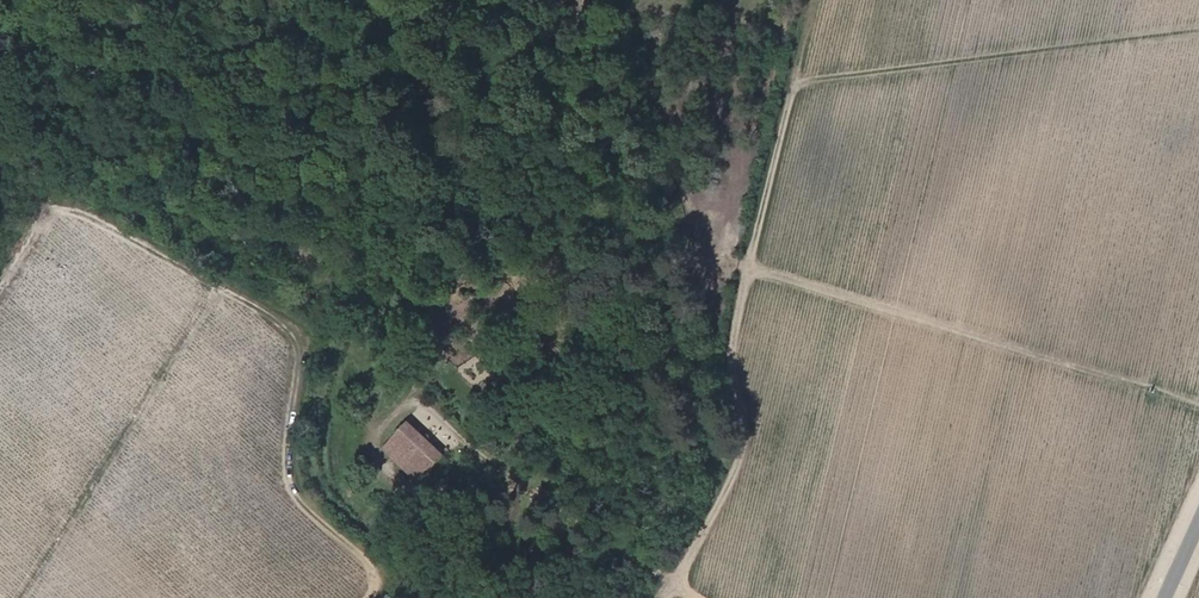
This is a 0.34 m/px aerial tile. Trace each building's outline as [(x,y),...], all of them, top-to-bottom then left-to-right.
[(432,453),(396,420),(382,437),(372,448),(392,466),(389,472),(396,478),(399,474),(408,481),(432,453)]
